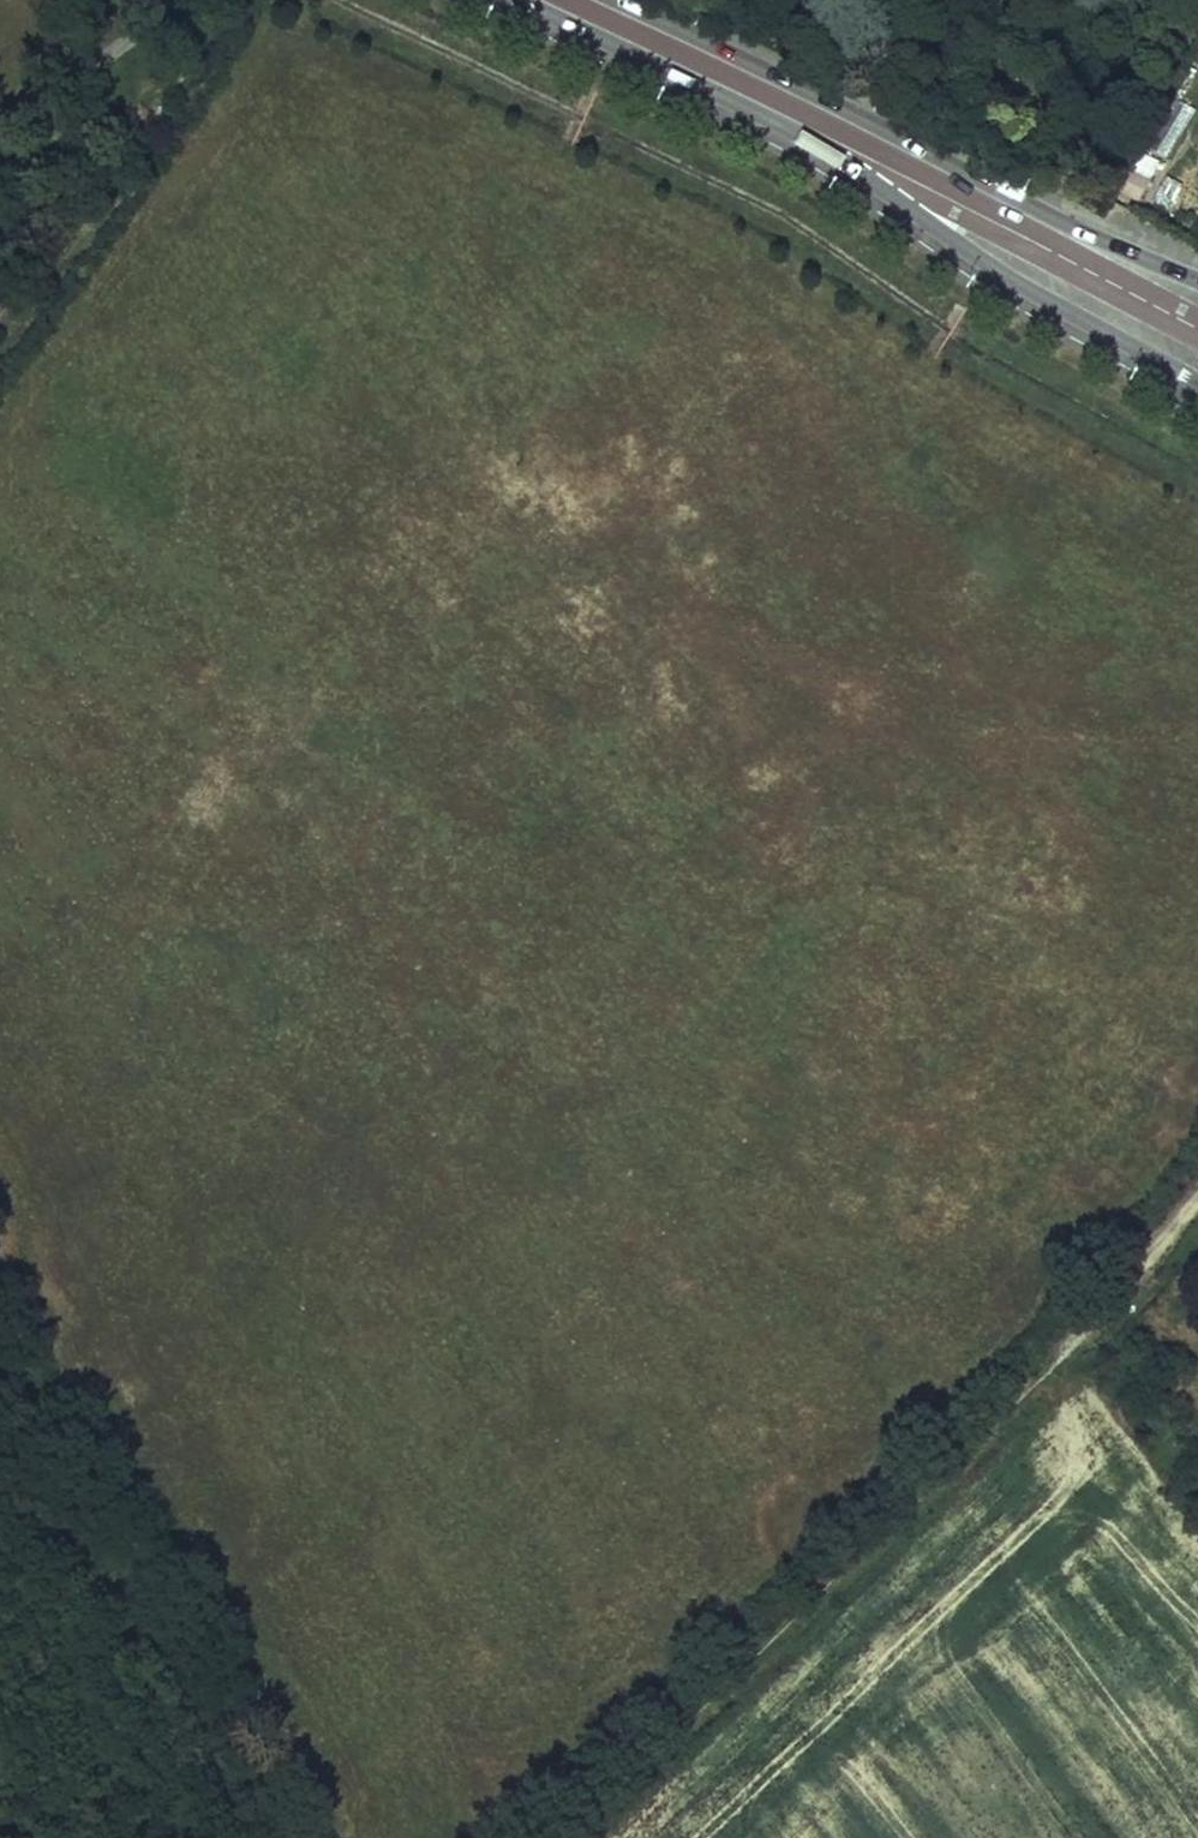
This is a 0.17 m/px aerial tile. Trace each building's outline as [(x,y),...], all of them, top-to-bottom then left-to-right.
[(1151,179),(1134,171),(1124,194),(1140,202),(1151,179)]
